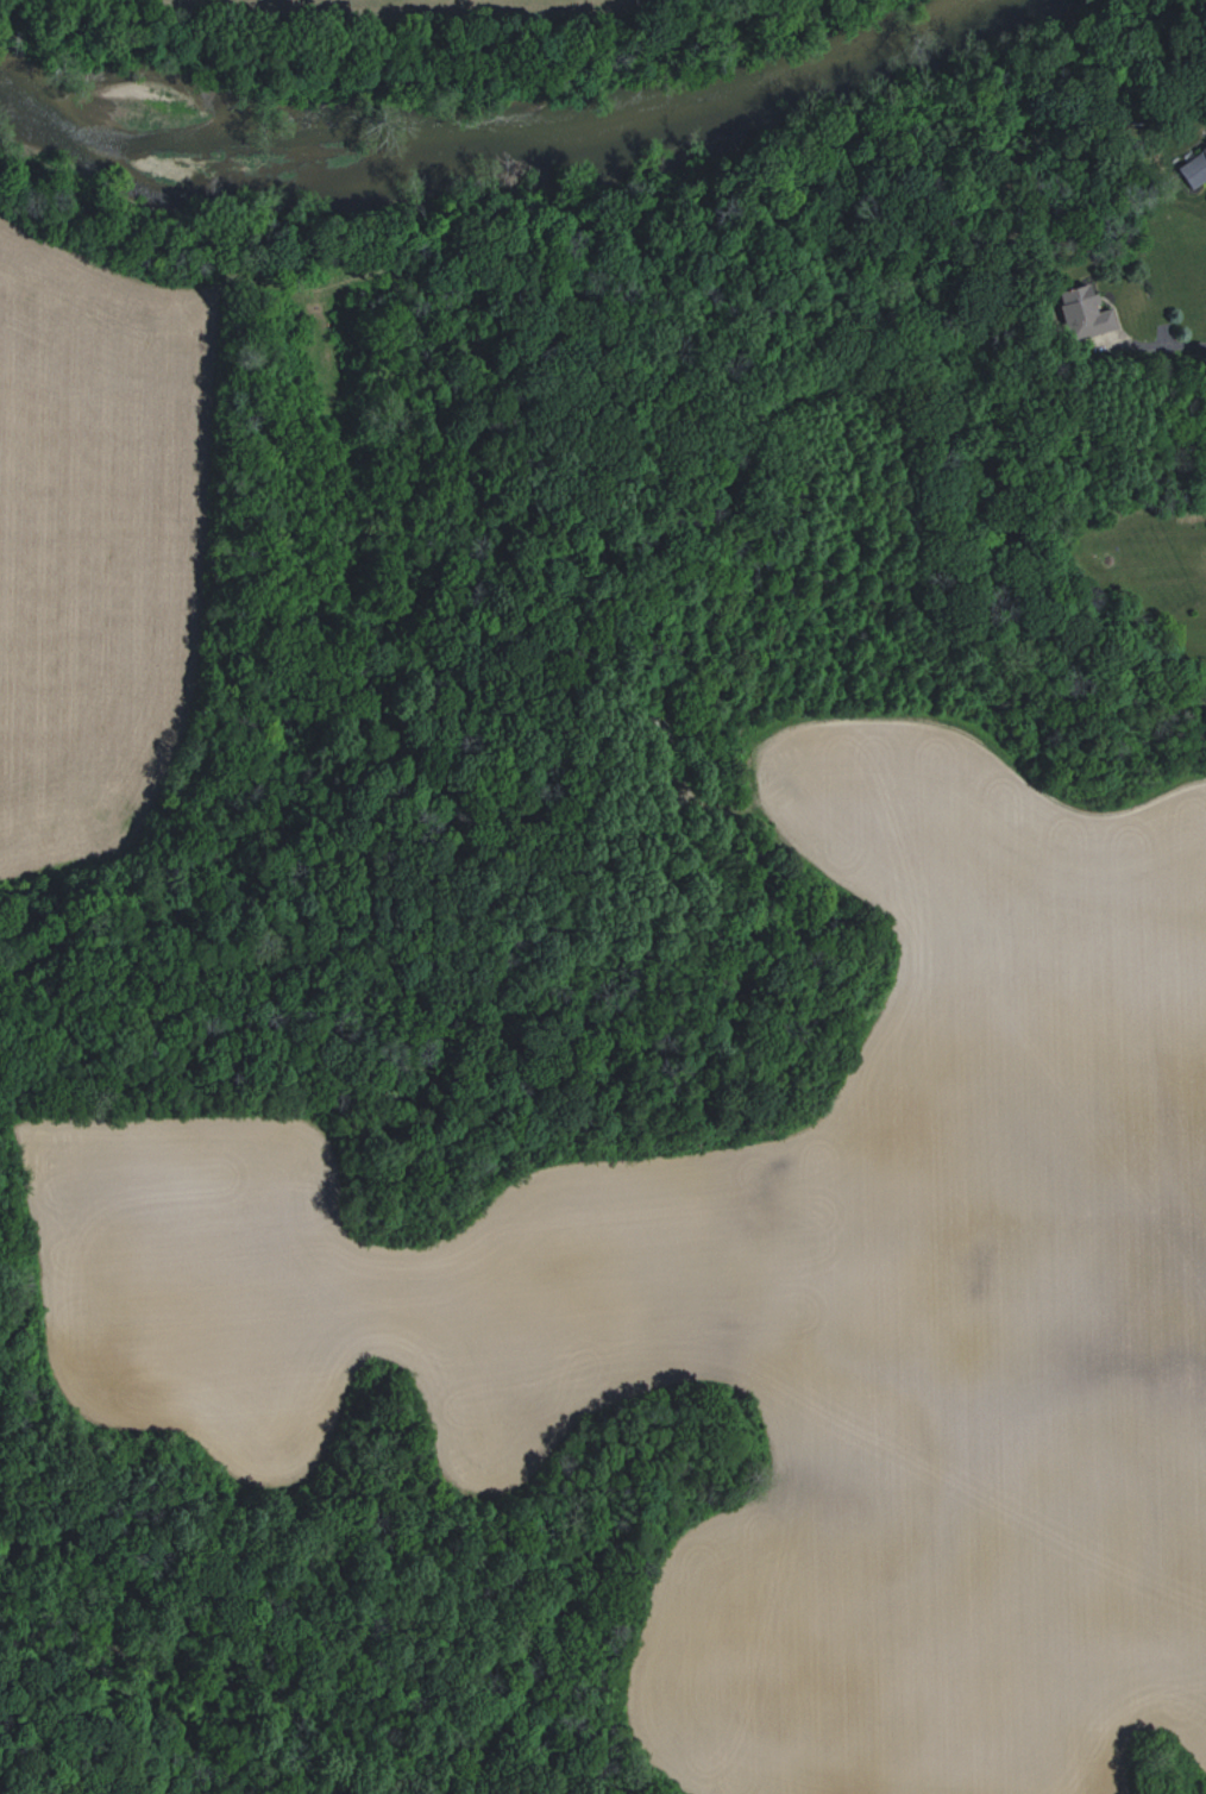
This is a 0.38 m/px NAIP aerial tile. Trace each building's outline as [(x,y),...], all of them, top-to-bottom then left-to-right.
[(1175,166),(1190,189),(1205,179),(1205,147),(1175,166)] [(1056,292),(1069,341),(1117,329),(1111,307),(1099,310),(1095,293),(1090,294),(1087,284),(1056,292)]
